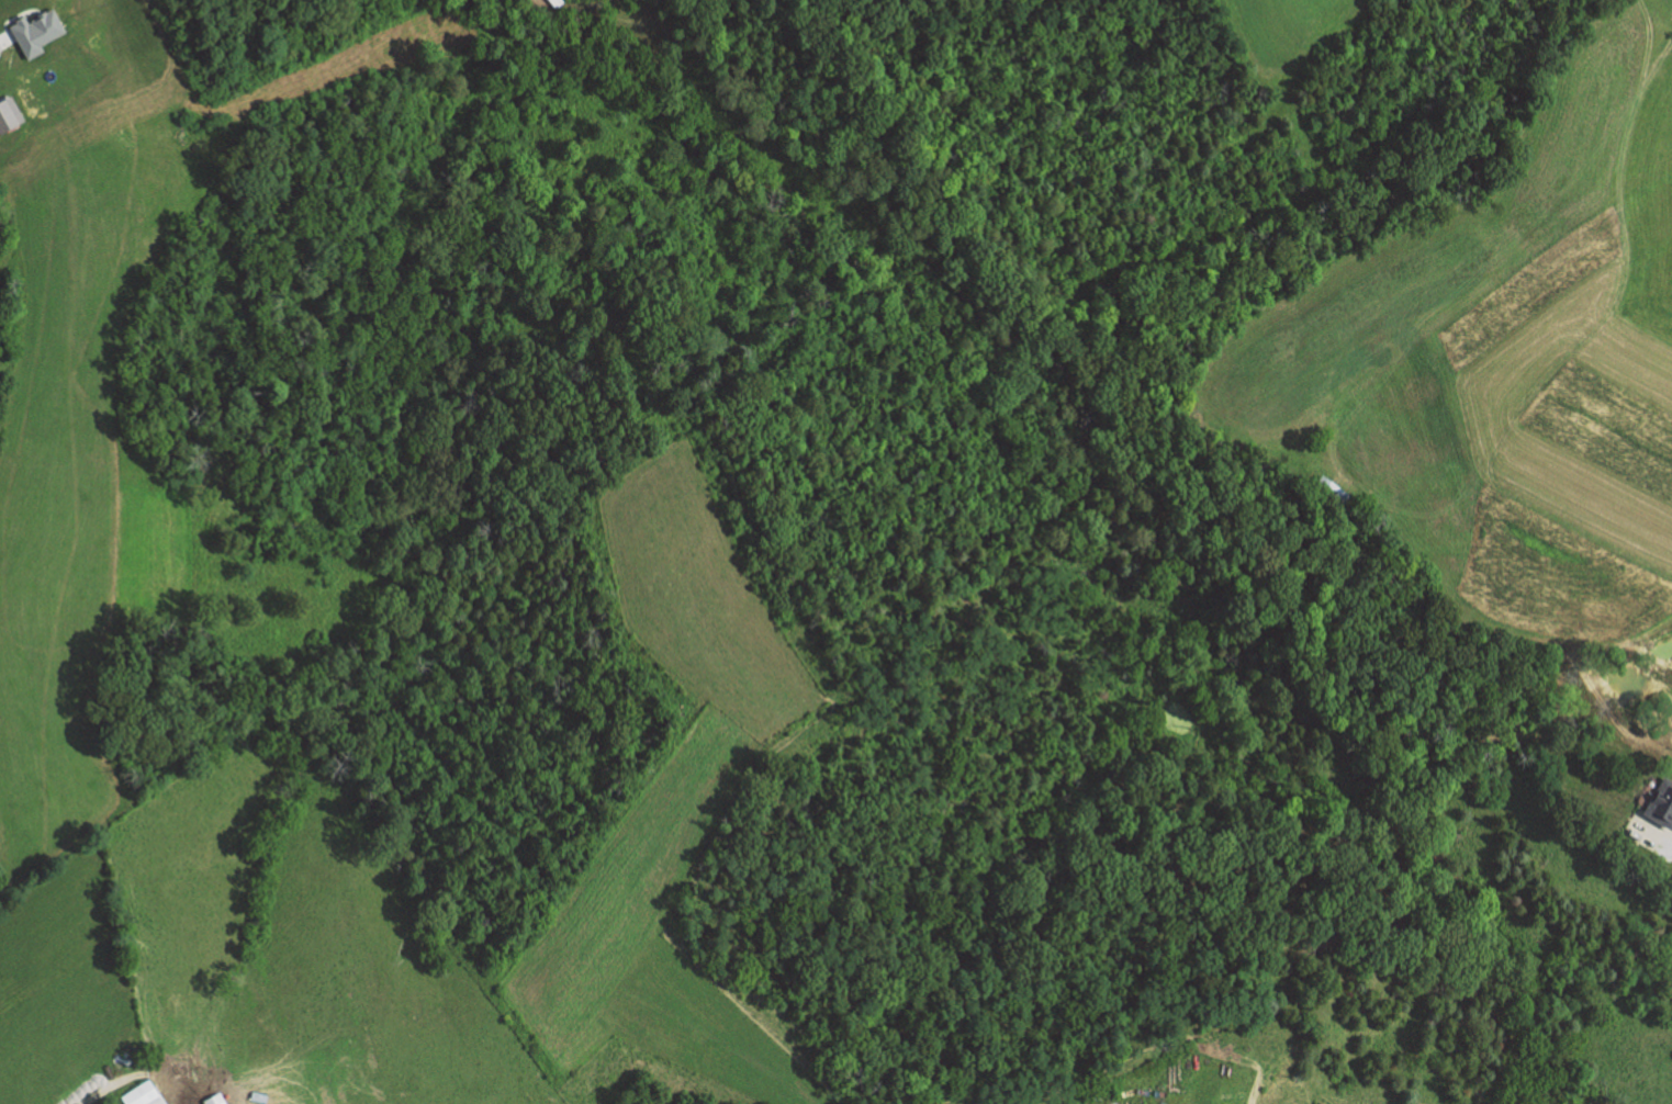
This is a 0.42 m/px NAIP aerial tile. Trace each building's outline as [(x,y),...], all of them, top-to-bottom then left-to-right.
[(26,58),(14,36),(9,26),(15,22),(13,19),(22,14),(26,22),(51,9),(63,31),(40,44),(43,49),(26,58)] [(0,100),(0,133),(24,119),(10,94),(0,100)] [(1317,476),(1309,491),(1339,509),(1348,494),(1317,476)] [(1671,825),(1671,781),(1661,775),(1640,811),(1670,829),(1671,825)] [(123,1096),(128,1103),(168,1103),(152,1078),(123,1096)] [(254,1090),(250,1101),(266,1103),(268,1094),(254,1090)] [(222,1091),(229,1103),(206,1103),(204,1100),(222,1091)]
